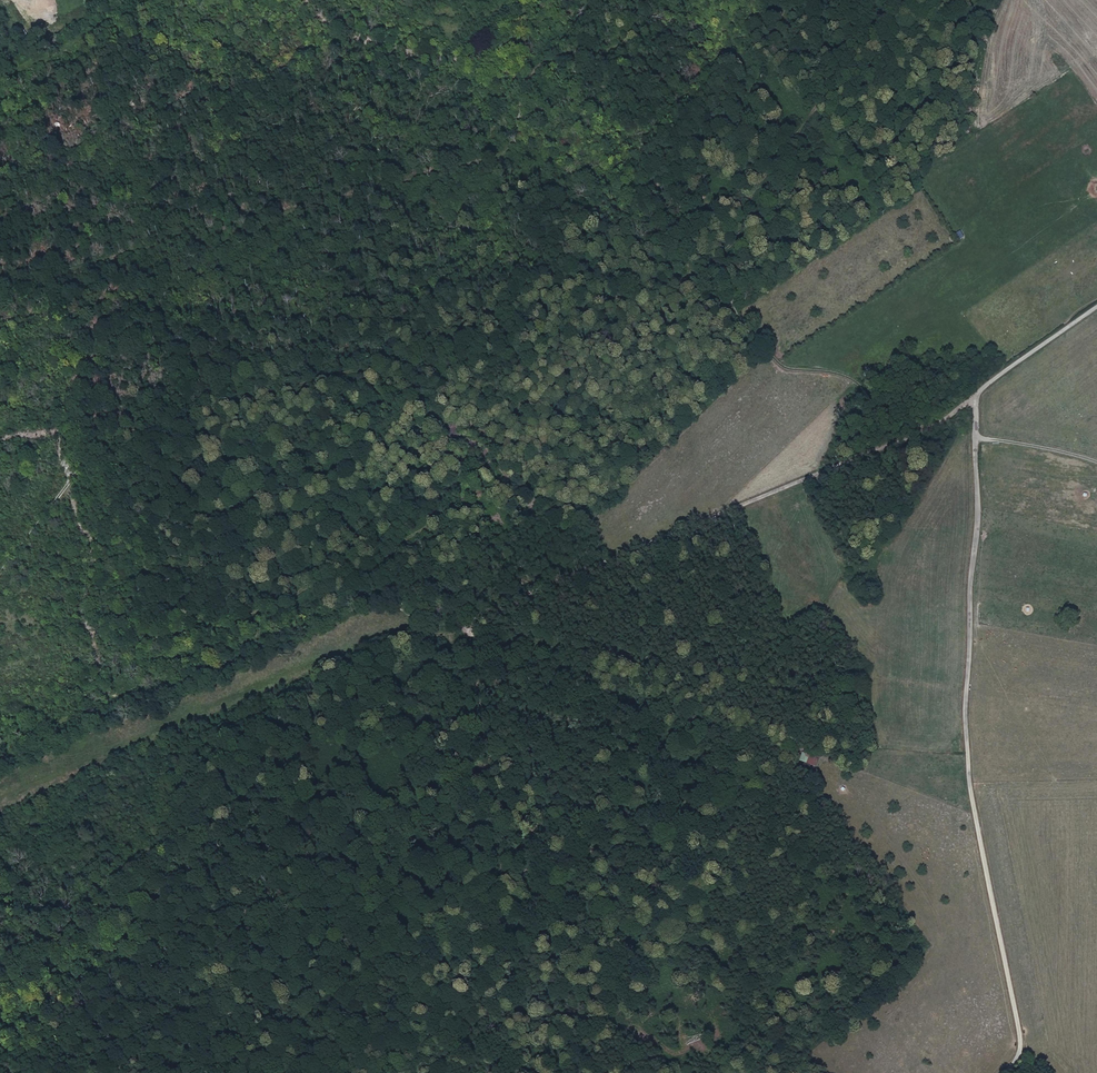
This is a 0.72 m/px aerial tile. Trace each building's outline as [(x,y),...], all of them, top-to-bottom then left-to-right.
[(702,199),(705,202),(711,194),(708,191),(702,199)] [(682,220),(689,226),(694,220),(688,215),(682,220)] [(868,369),(863,375),(868,380),(873,374),(868,369)] [(676,448),(682,452),(690,439),(680,434),(677,440),(680,442),(676,448)] [(802,750),(799,761),(816,765),(818,754),(802,750)]
